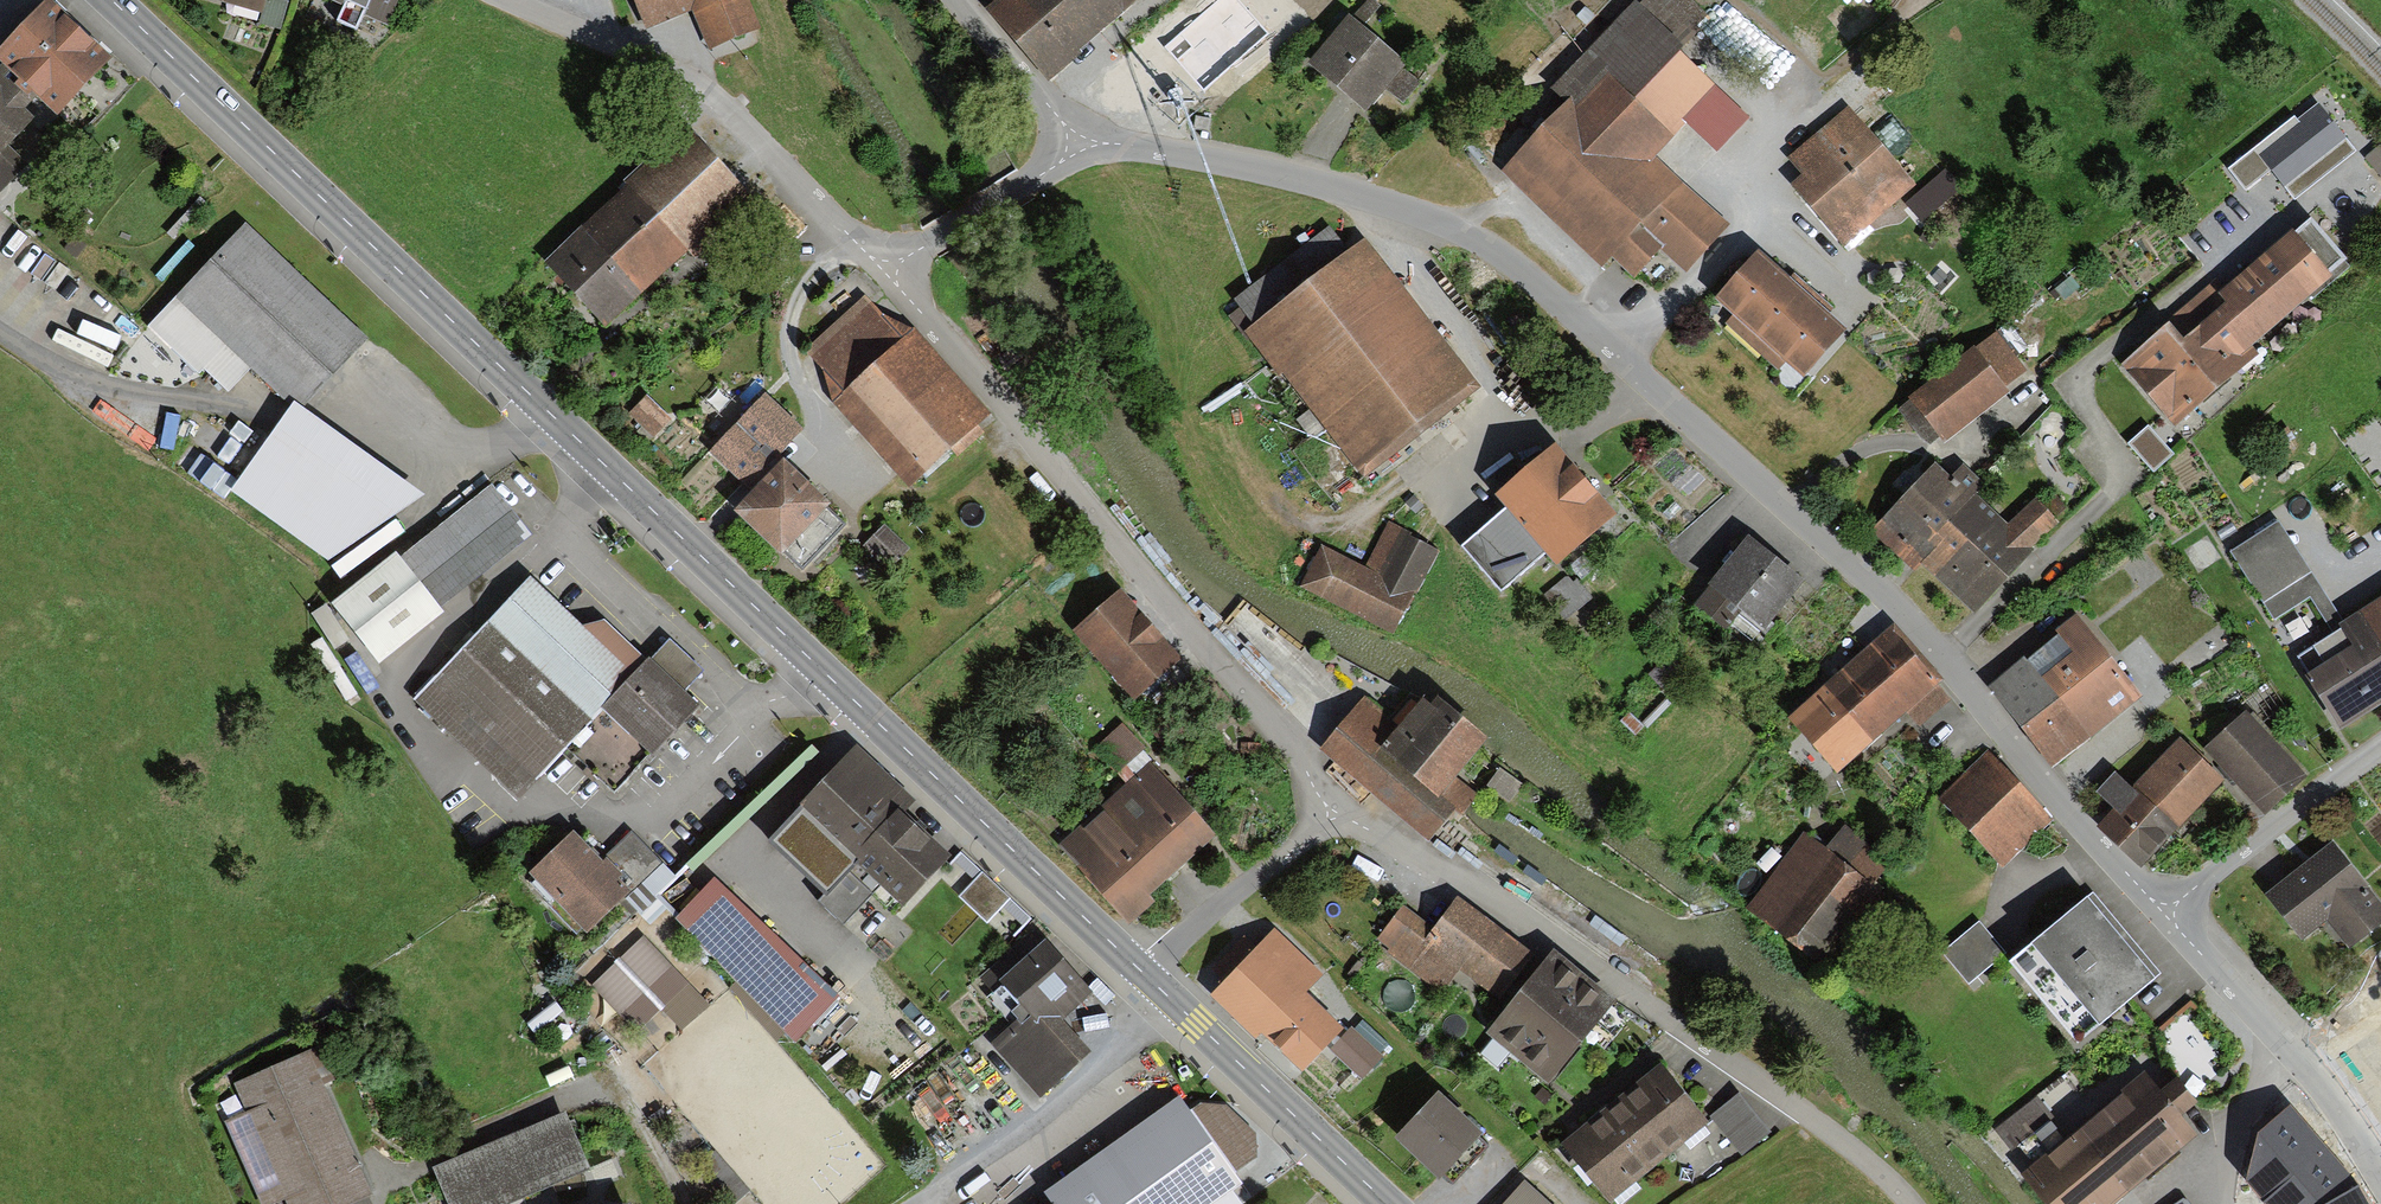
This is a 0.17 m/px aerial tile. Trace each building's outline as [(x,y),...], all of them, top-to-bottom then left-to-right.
[(260,10),(263,0),(224,0),(260,10)] [(282,25),(291,0),(269,0),(262,18),(282,25)] [(325,1),(341,8),(335,24),(361,35),(367,19),(387,28),(399,0),(325,0),(325,1)] [(646,28),(699,8),(713,46),(754,32),(742,0),(636,0),(646,28)] [(996,12),(1053,76),(1140,0),(1010,0),(996,12)] [(1160,41),(1176,61),(1200,89),(1267,34),(1239,0),(1210,0),(1160,41)] [(1578,104),(1512,171),(1611,268),(1619,259),(1637,276),(1665,248),(1687,269),(1725,230),(1686,191),(1739,137),(1708,108),(1679,138),(1636,96),(1683,48),(1643,10),(1564,90),(1578,104)] [(49,13),(3,62),(12,70),(0,83),(0,187),(19,167),(2,151),(29,122),(19,113),(38,94),(61,115),(106,68),(49,13)] [(1399,69),(1350,29),(1316,70),(1366,110),(1399,69)] [(2294,115),(2227,167),(2246,190),(2272,170),(2295,199),(2357,151),(2319,103),(2298,119),(2294,115)] [(1915,190),(1852,113),(1796,159),(1810,177),(1798,186),(1848,246),(1915,190)] [(2365,157),(2380,178),(2380,144),(2365,157)] [(692,146),(551,271),(607,333),(748,208),(692,146)] [(2312,227),(2133,366),(2180,426),(2262,362),(2254,352),(2351,276),(2312,227)] [(388,344),(268,230),(180,322),(249,388),(279,357),(330,405),(388,344)] [(1365,245),(1255,332),(1368,474),(1478,387),(1365,245)] [(1846,334),(1763,259),(1723,304),(1806,378),(1846,334)] [(848,398),(841,405),(915,486),(989,418),(915,337),(909,343),(878,310),(818,366),(848,398)] [(1999,339),(1917,402),(1944,436),(2026,373),(1999,339)] [(647,393),(630,412),(656,435),(674,416),(647,393)] [(798,432),(769,405),(718,460),(747,487),(798,432)] [(237,427),(198,470),(354,561),(458,492),(334,406),(285,459),(237,427)] [(1618,517),(1561,453),(1506,502),(1513,510),(1554,557),(1563,566),(1618,517)] [(512,461),(434,522),(473,572),(551,511),(512,461)] [(848,524),(789,469),(745,515),(804,570),(848,524)] [(2011,535),(1940,470),(1884,531),(1976,615),(2063,522),(2041,502),(2011,535)] [(1554,557),(1513,510),(1467,551),(1507,597),(1554,557)] [(886,522),(871,535),(892,558),(906,545),(886,522)] [(2232,552),(2274,619),(2309,597),(2334,637),(2348,629),(2281,522),(2232,552)] [(1327,552),(1309,587),(1397,632),(1438,552),(1393,529),(1370,573),(1327,552)] [(1806,582),(1753,543),(1703,610),(1756,650),(1806,582)] [(357,612),(403,667),(469,612),(422,557),(357,612)] [(536,568),(419,685),(520,785),(569,737),(614,782),(700,695),(610,605),(592,623),(536,568)] [(1182,660),(1125,598),(1084,636),(1142,698),(1182,660)] [(2341,726),(2380,702),(2380,609),(2348,629),(2334,637),(2300,657),(2341,726)] [(2084,629),(2000,697),(2057,768),(2142,700),(2084,629)] [(1894,638),(1828,697),(1870,744),(1936,685),(1894,638)] [(1828,697),(1796,725),(1838,772),(1870,744),(1828,697)] [(1370,709),(1332,752),(1430,841),(1469,798),(1453,784),(1484,749),(1434,704),(1403,738),(1370,709)] [(2307,781),(2249,720),(2215,752),(2272,814),(2307,781)] [(2104,829),(2143,867),(2224,784),(2186,746),(2104,829)] [(859,755),(775,839),(830,894),(850,874),(893,916),(950,859),(904,813),(912,806),(859,755)] [(1993,761),(1947,802),(2005,867),(2051,827),(1993,761)] [(1157,769),(1066,846),(1124,915),(1216,837),(1157,769)] [(580,838),(536,878),(587,934),(660,867),(633,838),(604,864),(580,838)] [(1810,842),(1759,907),(1827,960),(1895,875),(1847,838),(1831,858),(1810,842)] [(2274,900),(2304,936),(2330,915),(2353,943),(2380,920),(2380,912),(2332,853),(2274,900)] [(983,867),(961,893),(990,918),(1012,893),(983,867)] [(840,1004),(716,881),(674,923),(735,984),(728,991),(781,1043),(788,1036),(798,1046),(840,1004)] [(2164,977),(2097,898),(2019,963),(2087,1042),(2164,977)] [(1533,955),(1460,904),(1439,934),(1413,915),(1389,950),(1449,992),(1465,969),(1504,996),(1533,955)] [(1982,925),(1944,956),(1971,990),(2010,959),(1982,925)] [(1277,938),(1221,998),(1303,1075),(1343,1033),(1302,995),(1319,977),(1277,938)] [(685,987),(643,945),(600,987),(641,1029),(685,987)] [(1094,997),(1048,948),(993,1001),(1018,1027),(1000,1045),(1047,1094),(1093,1050),(1067,1023),(1094,997)] [(1555,958),(1495,1033),(1557,1082),(1617,1007),(1555,958)] [(1331,1046),(1364,1076),(1386,1051),(1353,1021),(1331,1046)] [(2380,1074),(2380,1038),(2365,1048),(2380,1074)] [(312,1056),(242,1086),(254,1114),(235,1122),(270,1203),(289,1195),(292,1203),(356,1203),(373,1197),(312,1056)] [(1670,1070),(1570,1144),(1610,1197),(1709,1124),(1670,1070)] [(2148,1071),(2073,1135),(2037,1093),(1994,1129),(2022,1162),(2017,1166),(2050,1203),(2134,1203),(2137,1202),(2131,1194),(2201,1134),(2186,1117),(2201,1105),(2180,1081),(2167,1092),(2148,1071)] [(1746,1151),(1776,1126),(1743,1086),(1712,1112),(1746,1151)] [(1240,1192),(1233,1183),(1255,1167),(1211,1107),(1193,1121),(1179,1101),(1045,1198),(1049,1203),(1224,1203),(1240,1192)] [(1438,1101),(1394,1147),(1442,1193),(1486,1148),(1438,1101)] [(2360,1185),(2290,1105),(2258,1132),(2246,1180),(2265,1203),(2371,1203),(2360,1185)] [(452,1173),(466,1203),(524,1203),(604,1170),(581,1117),(452,1173)] [(1507,1203),(1548,1203),(1526,1184),(1507,1203)] [(2170,1203),(2190,1203),(2184,1195),(2170,1203)]
